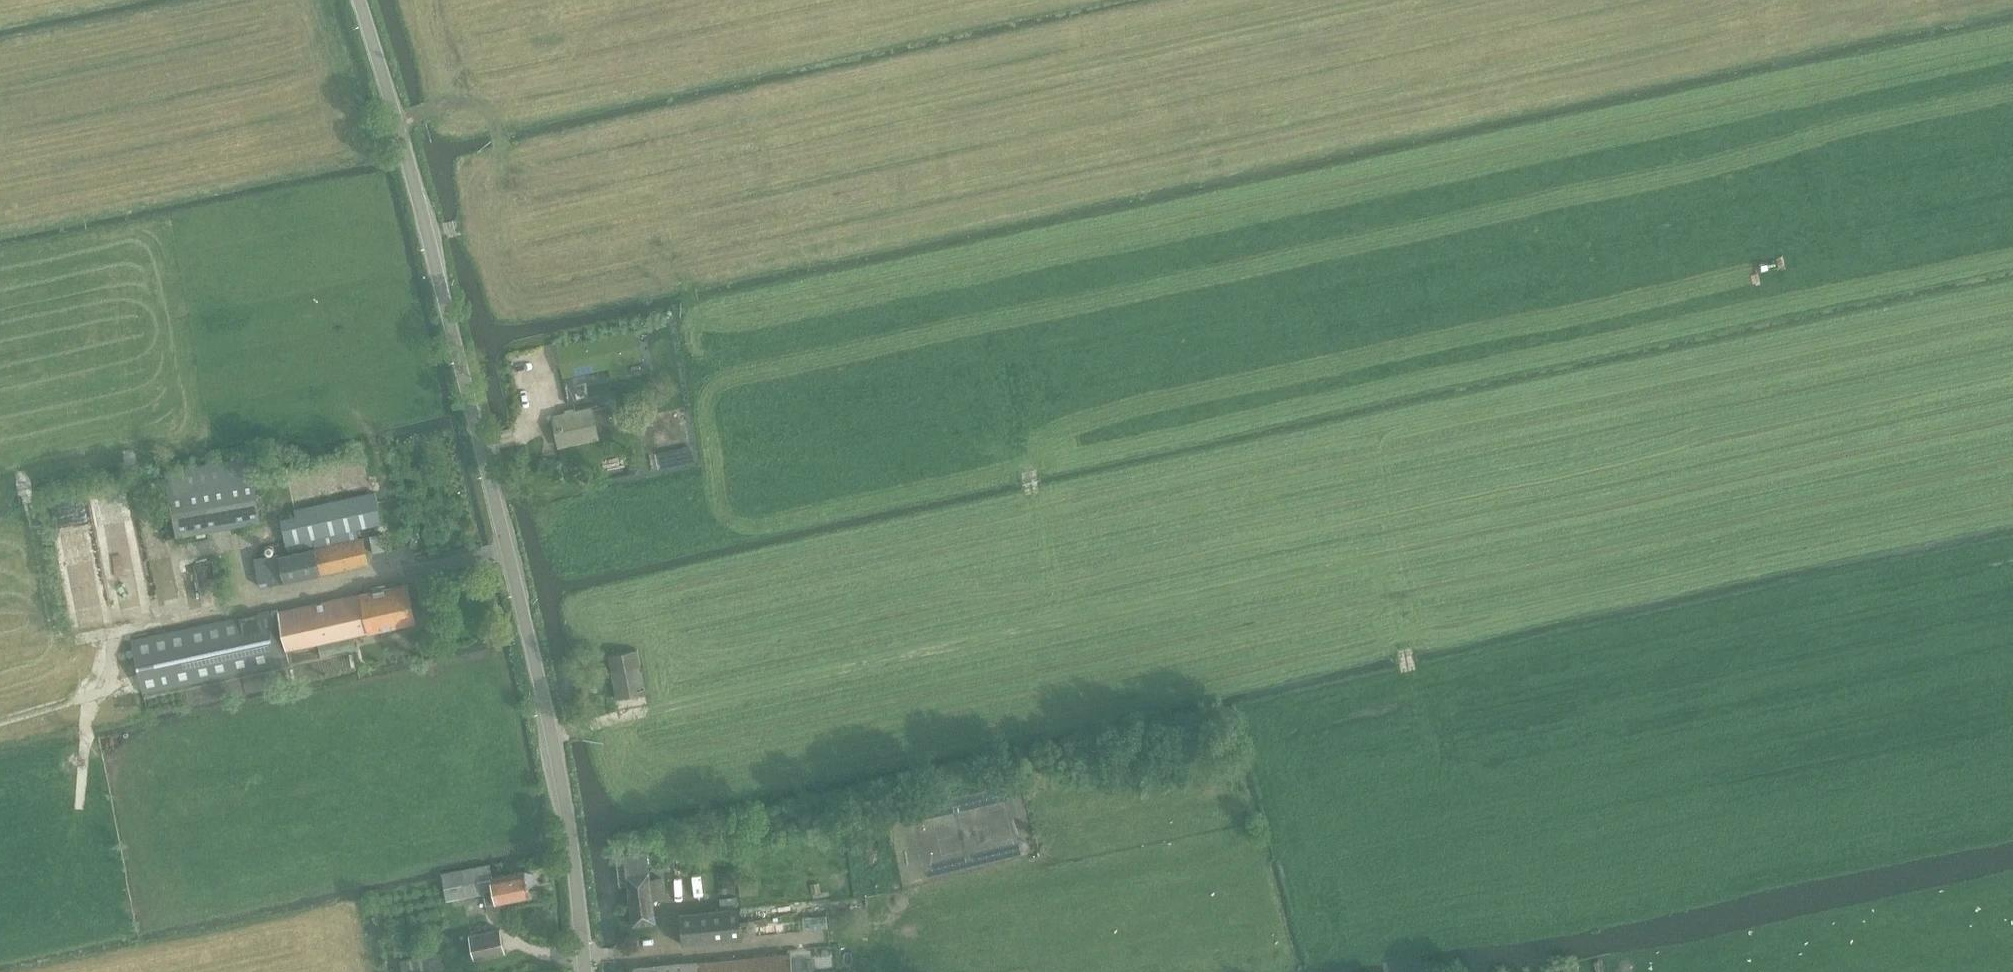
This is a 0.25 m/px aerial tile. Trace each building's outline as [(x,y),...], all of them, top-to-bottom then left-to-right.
[(563,379),(565,388),(574,386),(572,377),(563,379)] [(608,409),(552,421),(558,448),(614,436),(608,409)] [(261,519),(253,477),(250,457),(165,473),(168,492),(176,535),(261,519)] [(357,529),(382,524),(375,492),(295,508),(296,515),(281,518),(288,550),(314,544),(315,547),(279,555),(278,551),(255,556),(262,586),(368,562),(363,537),(359,538),(357,529)] [(417,529),(409,532),(411,539),(419,537),(417,529)] [(382,533),(369,536),(373,553),(385,550),(382,533)] [(205,605),(222,601),(213,560),(196,564),(205,605)] [(374,591),(279,611),(288,650),(317,645),(354,637),(416,623),(416,621),(419,617),(417,608),(413,607),(408,583),(386,588),(385,584),(373,587),(374,591)] [(290,661),(288,650),(279,611),(279,608),(132,640),(143,693),(290,661)] [(354,637),(317,645),(319,656),(356,648),(354,637)] [(615,698),(645,692),(637,649),(607,655),(615,698)] [(652,899),(663,898),(661,877),(649,878),(646,852),(624,855),(632,925),(654,922),(652,899)] [(528,885),(532,882),(530,872),(525,871),(525,870),(491,876),(489,865),(441,874),(446,900),(483,894),(485,904),(528,895),(527,887),(528,886),(528,885)] [(718,872),(719,894),(736,893),(735,871),(718,872)] [(821,893),(819,881),(810,883),(812,895),(821,893)] [(720,909),(679,913),(682,944),(741,937),(740,922),(738,906),(736,906),(735,896),(719,897),(720,909)] [(827,927),(826,915),(802,918),(803,929),(827,927)] [(473,957),(504,950),(499,927),(468,934),(473,957)] [(789,953),(633,968),(633,971),(791,971),(789,953)] [(403,971),(433,971),(429,954),(400,960),(403,971)]
